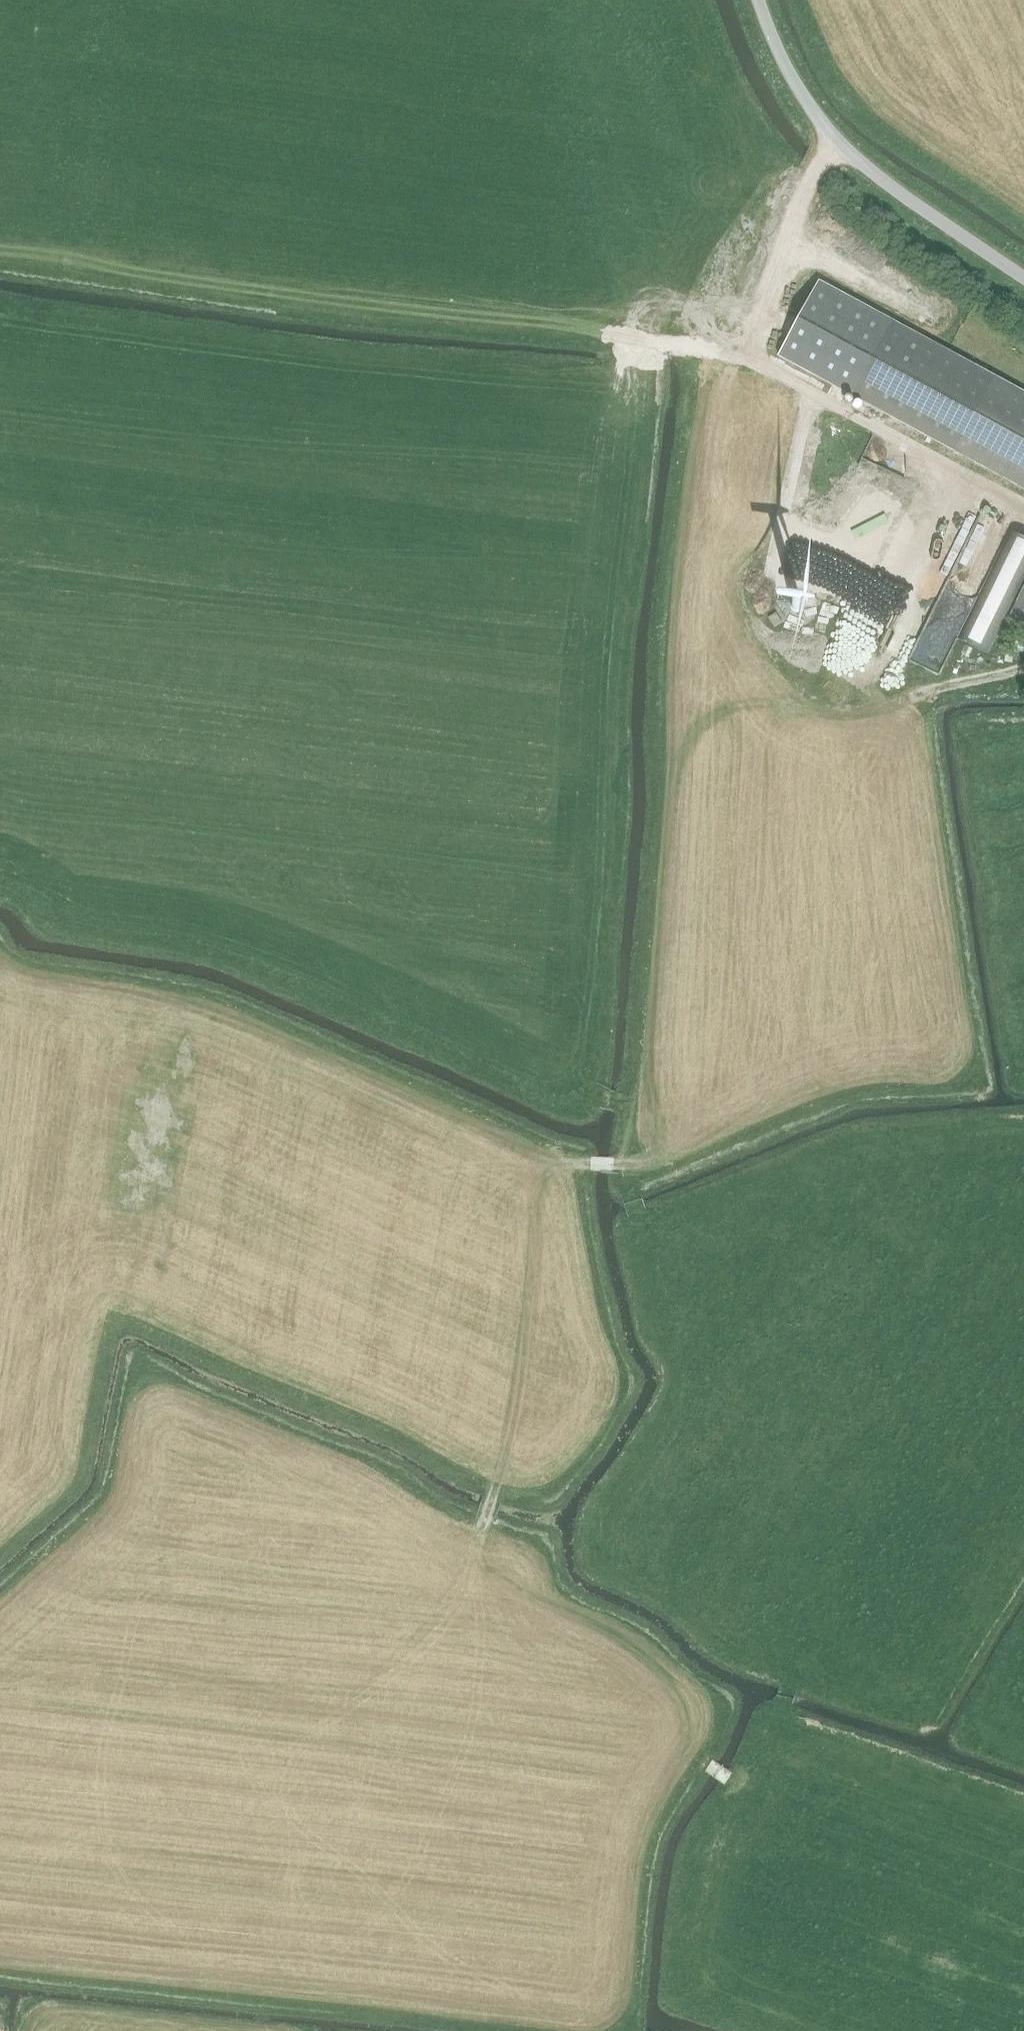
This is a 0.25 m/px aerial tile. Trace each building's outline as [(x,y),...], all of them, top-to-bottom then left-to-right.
[(889,320),(848,395),(1023,490),(1023,392),(889,320)] [(1023,574),(1023,537),(1011,531),(958,638),(986,652),(1023,574)] [(924,557),(888,630),(918,645),(954,572),(924,557)] [(1010,615),(1023,622),(1023,586),(1010,615)]
